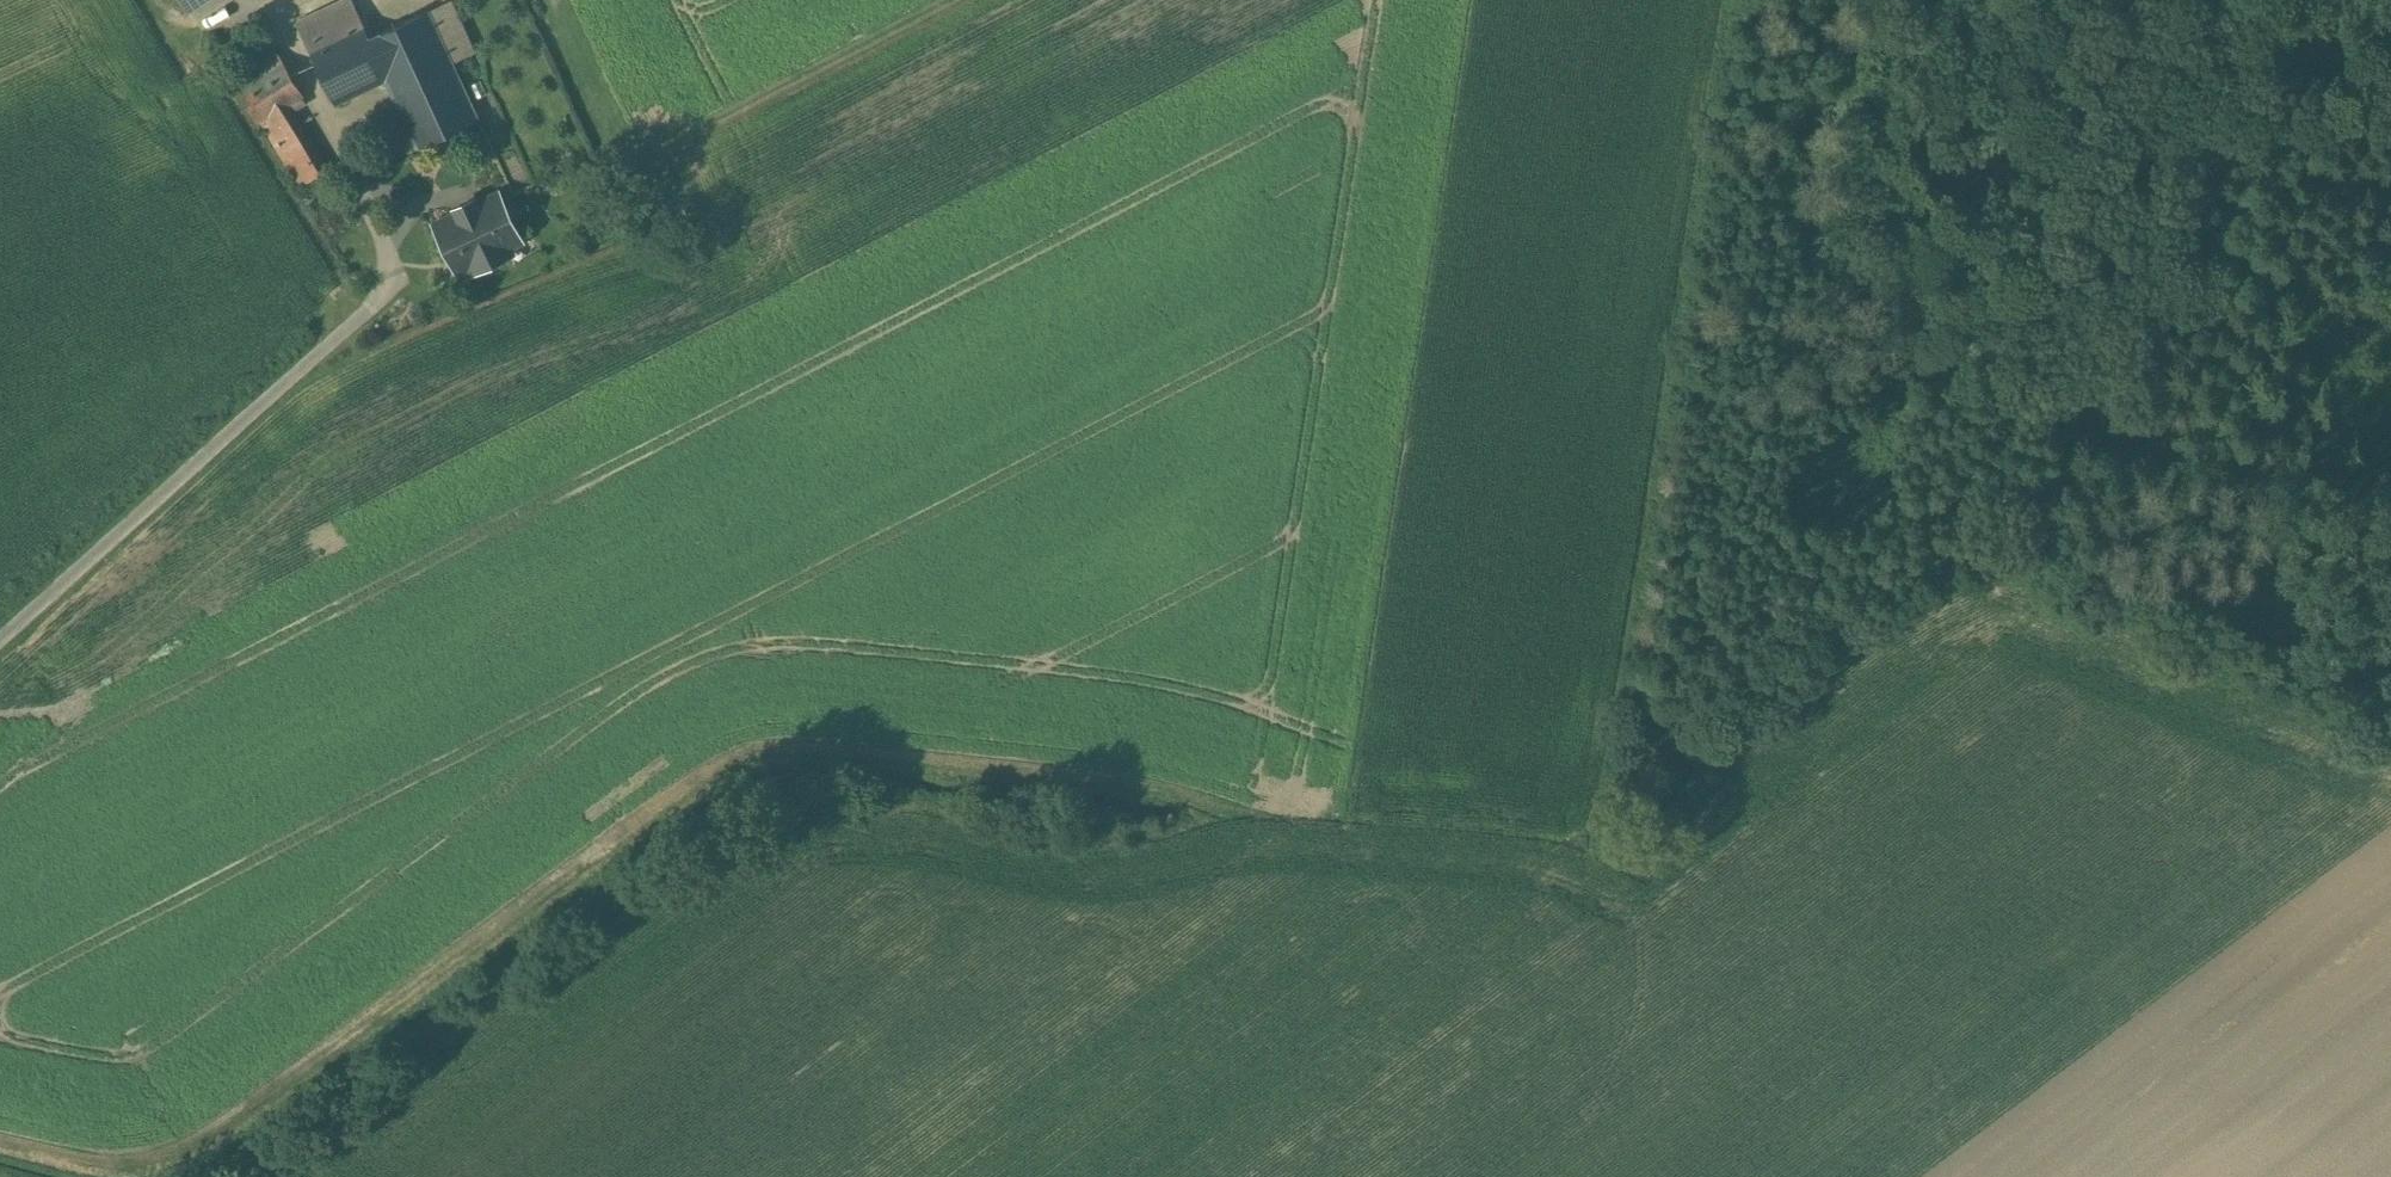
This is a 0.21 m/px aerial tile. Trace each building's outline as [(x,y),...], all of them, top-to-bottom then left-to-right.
[(189,8),(202,0),(184,0),(189,8)] [(353,0),(342,0),(298,21),(336,103),(389,78),(420,145),(477,118),(427,13),(371,39),(353,0)] [(303,96),(275,50),(231,77),(258,122),(262,119),(302,184),(327,169),(288,105),(303,96)] [(499,192),(476,203),(474,199),(455,208),(457,212),(435,223),(457,270),(470,264),(474,271),(512,253),(508,246),(521,240),(499,192)]
